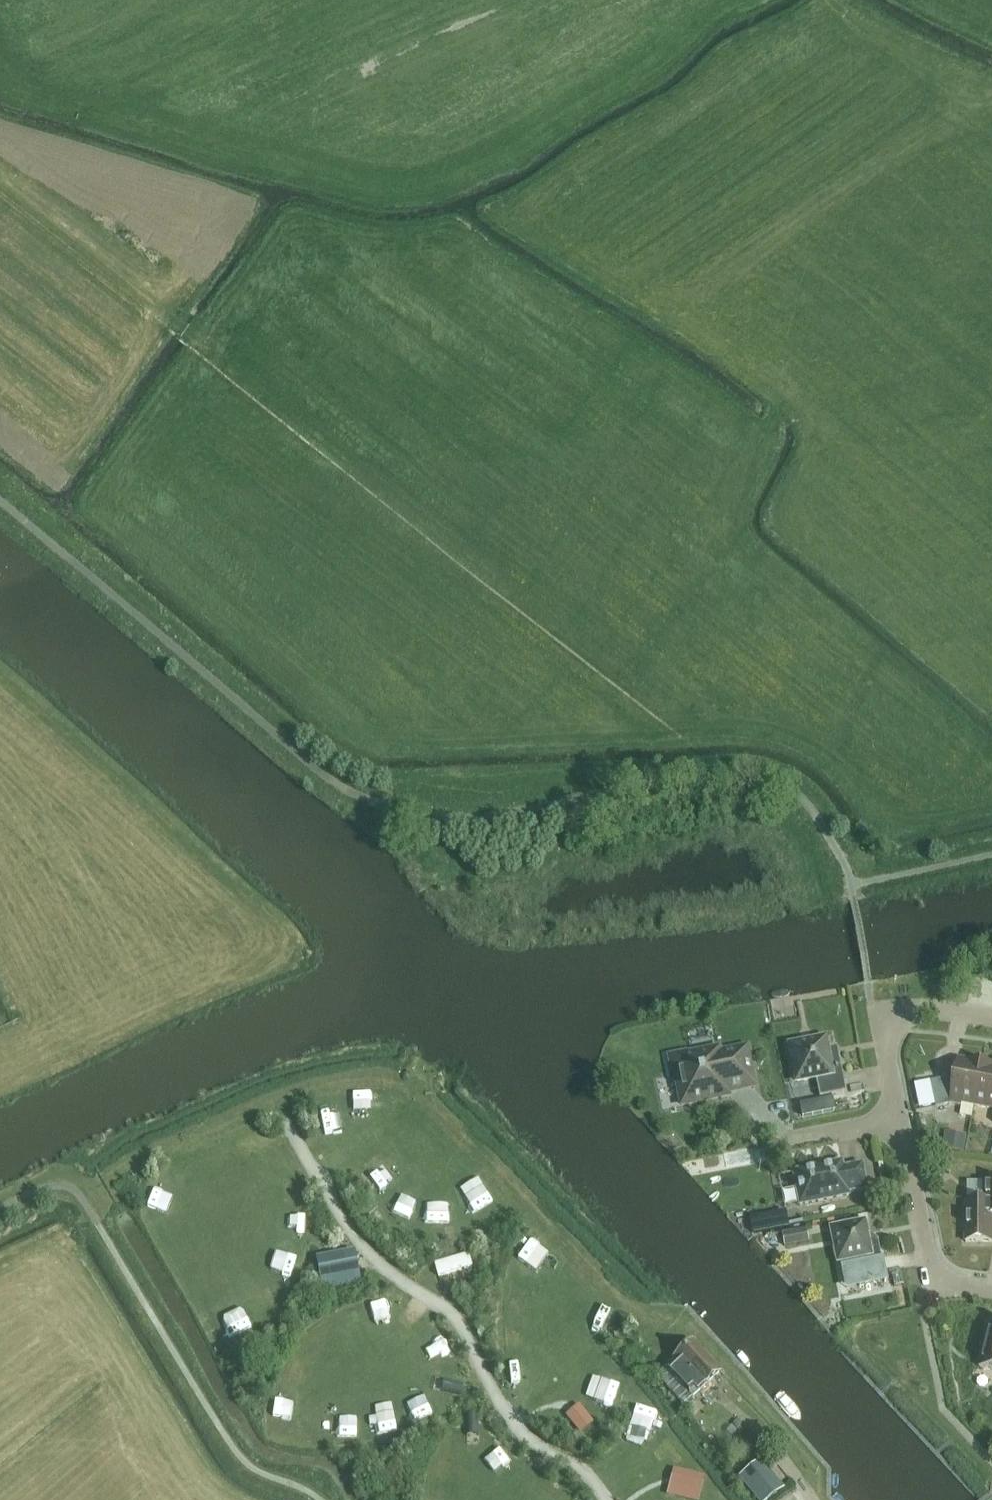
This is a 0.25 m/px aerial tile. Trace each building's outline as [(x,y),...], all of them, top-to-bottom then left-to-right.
[(827,1051),(825,1039),(789,1047),(796,1082),(815,1078),(819,1098),(845,1092),(838,1057),(837,1057),(827,1051)] [(754,1086),(746,1048),(719,1053),(718,1050),(687,1056),(686,1053),(668,1056),(672,1074),(675,1074),(681,1105),(728,1096),(727,1092),(754,1086)] [(962,1103),(974,1105),(982,1064),(959,1060),(956,1077),(931,1082),(936,1108),(951,1105),(962,1107),(962,1103)] [(974,1105),(991,1108),(991,1066),(982,1064),(974,1105)] [(797,1110),(813,1107),(811,1098),(796,1101),(797,1110)] [(963,1153),(966,1138),(945,1135),(943,1149),(963,1153)] [(724,1156),(725,1163),(742,1160),(740,1153),(724,1156)] [(842,1162),(793,1172),(799,1206),(849,1196),(848,1193),(867,1189),(862,1165),(843,1168),(842,1162)] [(984,1181),(984,1202),(966,1202),(965,1242),(991,1242),(991,1181),(984,1181)] [(797,1224),(795,1215),(770,1220),(772,1229),(797,1224)] [(875,1240),(865,1233),(863,1223),(832,1230),(838,1261),(854,1258),(857,1277),(884,1272),(877,1239),(875,1240)] [(808,1242),(806,1228),(782,1232),(784,1246),(808,1242)] [(322,1289),(360,1281),(354,1250),(315,1258),(322,1289)] [(471,1251),(436,1261),(440,1275),(475,1264),(471,1251)] [(240,1328),(259,1318),(249,1299),(230,1309),(240,1328)] [(989,1338),(986,1338),(979,1367),(991,1370),(991,1325),(989,1338)] [(666,1366),(656,1375),(682,1404),(692,1396),(719,1371),(693,1342),(666,1366)] [(593,1424),(578,1405),(566,1414),(580,1433),(593,1424)] [(358,1434),(358,1417),(346,1417),(346,1435),(358,1434)] [(757,1499),(768,1499),(781,1490),(758,1461),(739,1477),(757,1499)] [(704,1477),(682,1472),(676,1496),(692,1499),(699,1499),(704,1477)]
